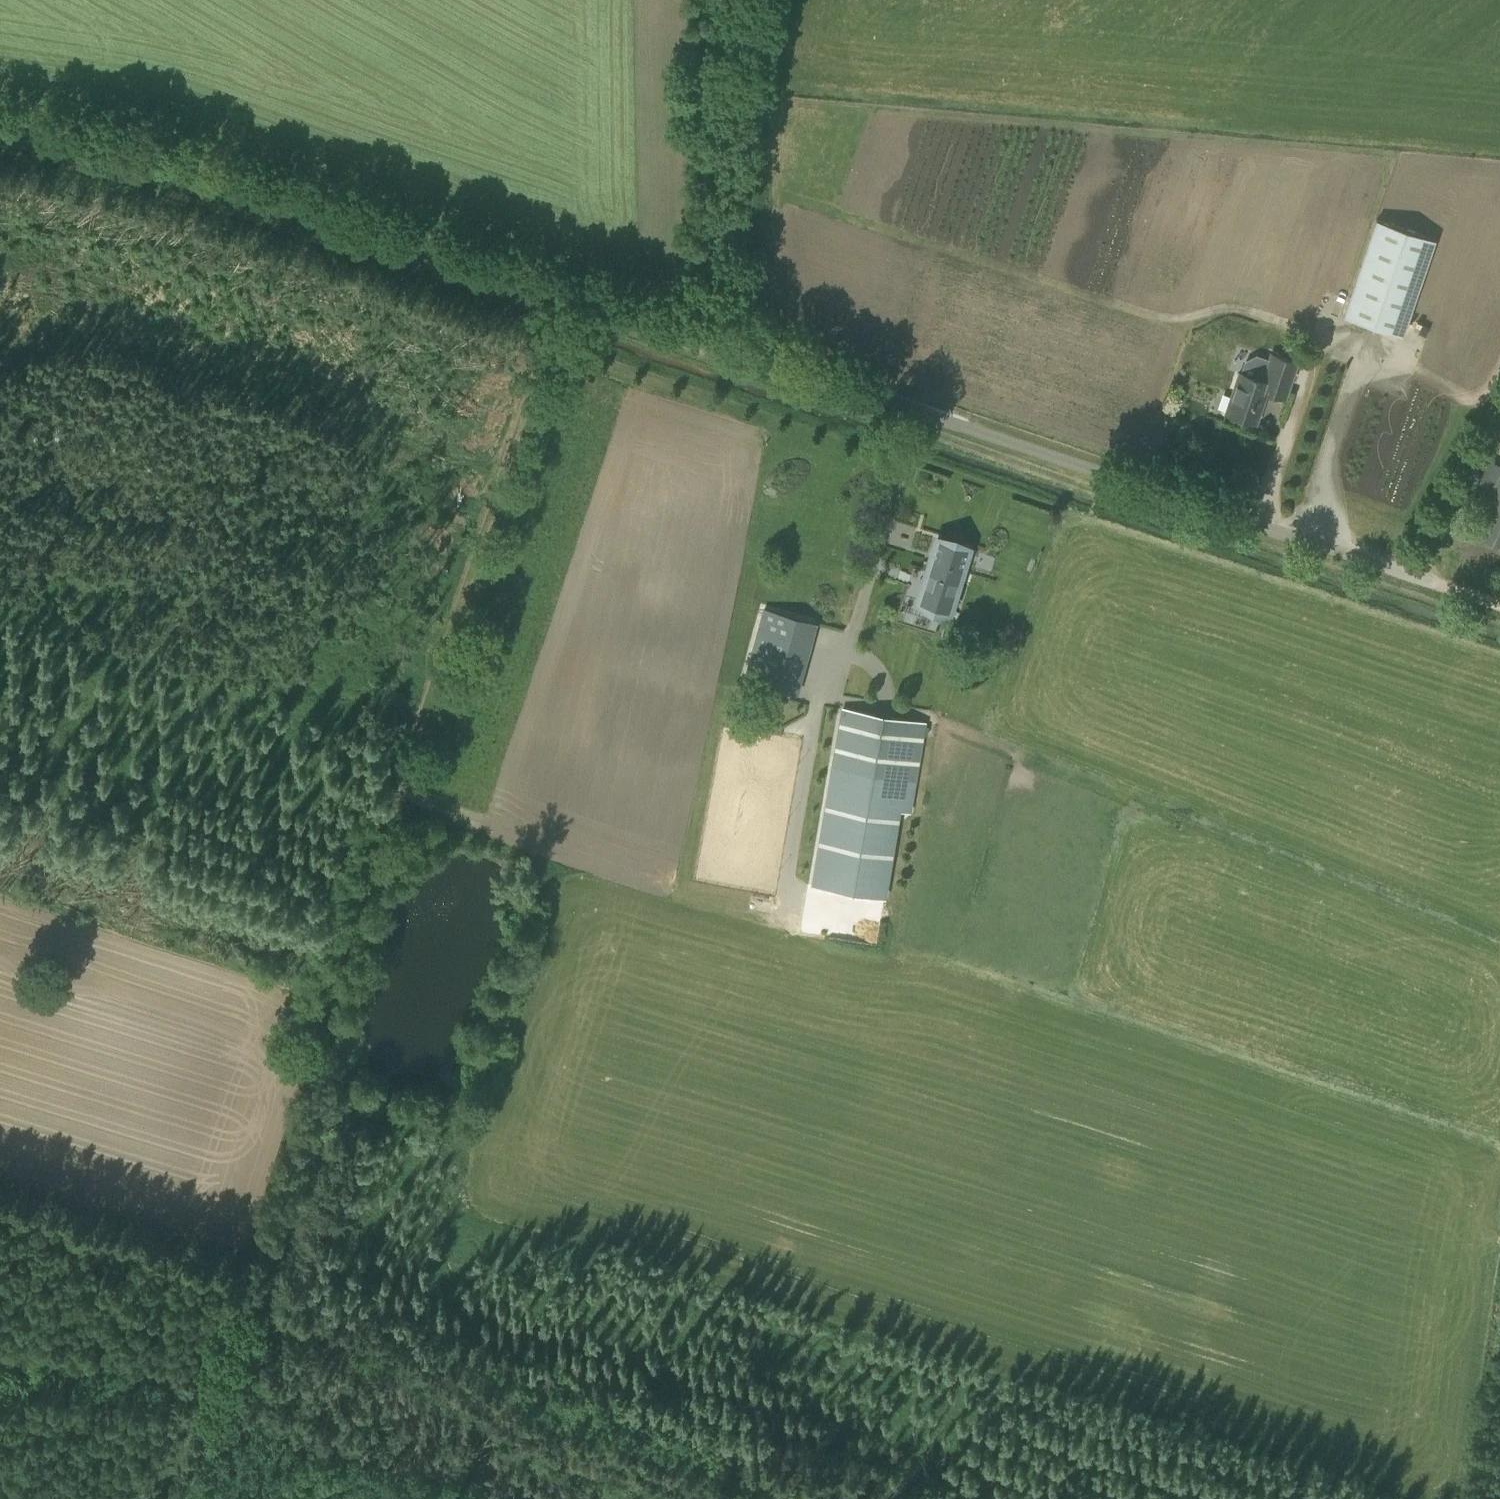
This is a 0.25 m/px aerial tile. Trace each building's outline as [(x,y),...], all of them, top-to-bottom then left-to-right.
[(1402,335),(1434,239),(1375,220),(1343,315),(1402,335)] [(1286,400),(1298,362),(1269,352),(1260,380),(1239,373),(1225,412),(1255,422),(1265,393),(1286,400)] [(969,548),(937,539),(929,570),(912,566),(904,598),(952,611),(961,579),(960,579),(969,548)] [(784,724),(811,622),(764,610),(737,712),(784,724)] [(910,810),(925,722),(843,709),(814,885),(885,897),(900,808),(910,810)]
